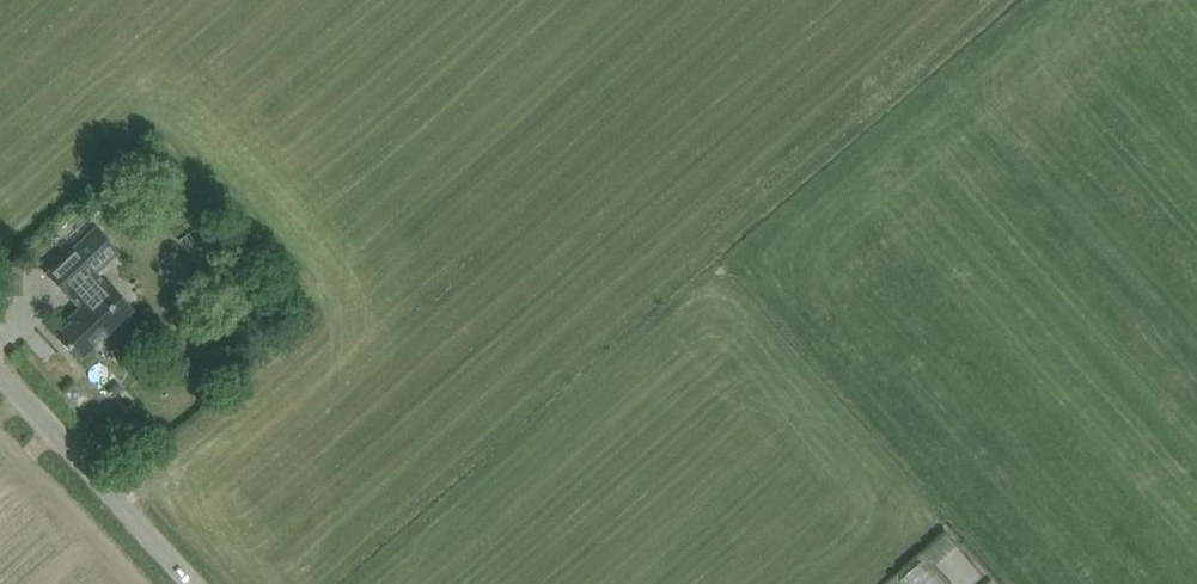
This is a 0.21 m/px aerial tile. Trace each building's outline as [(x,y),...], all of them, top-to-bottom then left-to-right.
[(78,361),(96,345),(123,319),(98,293),(96,294),(86,284),(118,254),(96,230),(64,259),(47,275),(69,299),(71,298),(81,308),(69,319),(73,323),(56,338),(78,361)] [(929,570),(914,583),(942,583),(929,570)]
